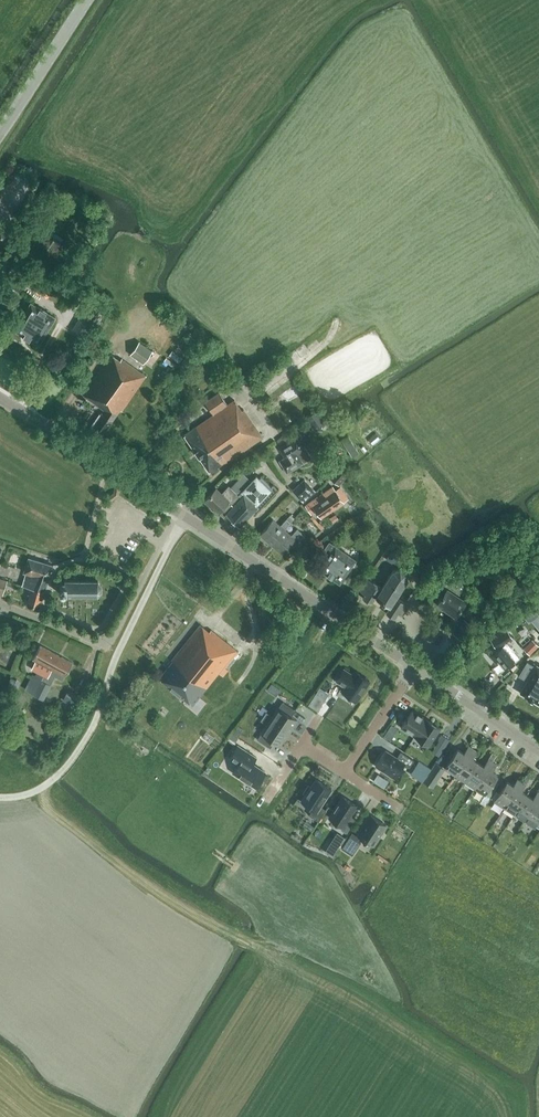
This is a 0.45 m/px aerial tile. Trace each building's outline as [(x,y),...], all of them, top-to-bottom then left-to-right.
[(8,233),(1,229),(0,231),(0,240),(3,242),(8,233)] [(53,229),(51,235),(62,240),(65,234),(53,229)] [(25,283),(14,277),(10,286),(20,291),(25,283)] [(39,344),(55,317),(31,302),(14,329),(39,344)] [(86,333),(100,309),(87,302),(74,326),(86,333)] [(144,363),(153,350),(140,341),(131,353),(144,363)] [(122,411),(146,376),(121,358),(120,360),(111,354),(83,394),(105,410),(94,426),(103,433),(120,410),(122,411)] [(210,473),(263,437),(243,409),(241,410),(234,400),(228,404),(219,392),(205,402),(213,414),(184,435),(210,473)] [(326,422),(317,409),(306,417),(315,430),(326,422)] [(290,440),(286,432),(277,439),(281,446),(290,440)] [(358,452),(348,435),(342,439),(352,456),(358,452)] [(307,453),(307,451),(306,449),(304,449),(297,437),(279,448),(285,457),(279,460),(287,473),(304,463),(300,456),(303,454),(305,454),(307,453)] [(349,472),(339,464),(329,476),(339,484),(349,472)] [(258,511),(278,489),(273,484),(271,486),(261,476),(259,478),(256,475),(251,480),(244,473),(231,487),(229,485),(222,493),(216,488),(205,499),(218,511),(227,519),(235,527),(238,524),(239,526),(256,509),(258,511)] [(304,479),(292,489),(303,502),(315,491),(304,479)] [(310,502),(306,505),(311,513),(316,509),(321,517),(343,501),(333,486),(310,502)] [(368,520),(361,511),(353,516),(360,526),(368,520)] [(330,517),(333,522),(339,518),(336,513),(330,517)] [(260,534),(271,544),(284,529),(295,518),(290,514),(286,519),(280,525),(273,519),(260,534)] [(313,515),(310,517),(322,529),(325,527),(320,521),(319,522),(313,515)] [(284,529),(271,544),(282,554),(301,532),(297,528),(291,535),(284,529)] [(356,560),(344,551),(335,545),(335,546),(329,541),(321,553),(327,557),(319,569),(340,583),(356,560)] [(395,565),(399,558),(390,552),(385,558),(395,565)] [(36,587),(45,590),(53,565),(29,557),(24,572),(26,572),(22,585),(32,588),(35,589),(36,587)] [(383,601),(403,570),(400,568),(393,570),(382,587),(368,579),(360,591),(365,594),(363,598),(371,603),(375,596),(383,601)] [(406,572),(403,570),(383,601),(390,606),(386,612),(395,618),(398,613),(402,616),(409,605),(396,596),(407,579),(406,572)] [(1,578),(0,577),(0,594),(3,595),(8,580),(1,578)] [(456,615),(466,600),(458,596),(463,589),(447,579),(442,587),(446,590),(437,603),(456,615)] [(98,596),(102,591),(102,585),(98,580),(65,580),(65,582),(60,582),(60,585),(60,591),(60,593),(64,593),(64,596),(98,596)] [(40,607),(45,590),(36,587),(35,589),(32,588),(27,602),(40,607)] [(411,592),(407,598),(413,601),(416,595),(411,592)] [(489,613),(483,609),(477,618),(483,622),(489,613)] [(464,639),(473,625),(464,619),(454,633),(464,639)] [(242,653),(237,649),(236,650),(211,629),(209,631),(200,624),(172,660),(173,661),(159,678),(193,704),(231,656),(236,660),(242,653)] [(529,654),(538,645),(533,639),(523,648),(529,654)] [(505,668),(519,656),(507,642),(490,656),(496,662),(498,660),(505,668)] [(73,662),(56,653),(40,645),(32,658),(35,660),(31,668),(41,673),(38,677),(34,675),(26,689),(32,692),(33,692),(44,697),(55,676),(63,680),(65,675),(66,675),(73,662)] [(527,661),(519,674),(527,679),(520,692),(538,704),(538,668),(527,661)] [(343,668),(335,679),(344,685),(341,690),(355,699),(368,680),(354,670),(352,674),(343,668)] [(13,690),(17,679),(11,677),(7,688),(13,690)] [(76,706),(81,696),(70,690),(65,700),(76,706)] [(319,695),(311,705),(316,709),(324,699),(319,695)] [(338,696),(326,714),(336,721),(349,703),(338,696)] [(273,716),(266,711),(264,715),(289,732),(297,719),(291,716),(295,709),(282,701),(273,716)] [(427,718),(413,709),(401,727),(415,736),(427,718)] [(261,720),(267,724),(258,739),(270,747),(275,741),(280,745),(288,732),(289,733),(289,732),(264,715),(261,720)] [(429,745),(441,727),(427,718),(415,736),(429,745)] [(238,726),(234,734),(238,736),(243,729),(238,726)] [(384,735),(390,740),(393,736),(387,731),(384,735)] [(232,733),(228,738),(235,743),(238,737),(232,733)] [(442,734),(438,740),(446,745),(449,739),(442,734)] [(256,757),(238,745),(230,757),(239,764),(233,772),(255,786),(265,772),(252,763),(256,757)] [(458,748),(445,767),(455,774),(473,748),(469,745),(464,752),(458,748)] [(477,750),(473,748),(455,774),(465,780),(478,762),(472,758),(477,750)] [(395,778),(405,763),(409,766),(414,760),(401,751),(397,757),(385,750),(375,765),(380,768),(395,778)] [(493,752),(488,758),(491,760),(492,761),(497,754),(493,752)] [(484,765),(478,762),(465,780),(475,787),(492,761),(491,760),(488,758),(484,765)] [(430,768),(419,761),(413,769),(425,777),(430,768)] [(475,787),(490,797),(499,783),(494,780),(498,775),(492,771),(496,763),(492,761),(475,787)] [(438,772),(442,767),(436,762),(424,781),(432,786),(440,774),(438,772)] [(523,781),(526,783),(530,776),(526,773),(522,780),(523,781)] [(309,814),(319,821),(326,809),(320,805),(331,789),(316,778),(311,786),(308,784),(303,792),(306,794),(301,801),(313,808),(309,814)] [(505,807),(522,780),(518,778),(513,785),(507,781),(500,792),(495,789),(490,797),(495,800),(505,807)] [(523,781),(522,780),(505,807),(515,813),(527,794),(521,790),(526,783),(523,781)] [(274,811),(281,815),(298,788),(292,784),(274,811)] [(527,794),(515,813),(525,820),(538,797),(538,792),(538,791),(533,798),(527,794)] [(347,832),(356,818),(350,815),(357,805),(343,796),(329,817),(343,826),(341,828),(347,832)] [(525,820),(535,826),(538,829),(538,828),(538,797),(525,820)] [(342,848),(352,855),(361,841),(359,840),(361,837),(373,844),(386,824),(371,814),(358,835),(352,832),(342,848)] [(337,831),(329,844),(338,850),(346,837),(337,831)]
